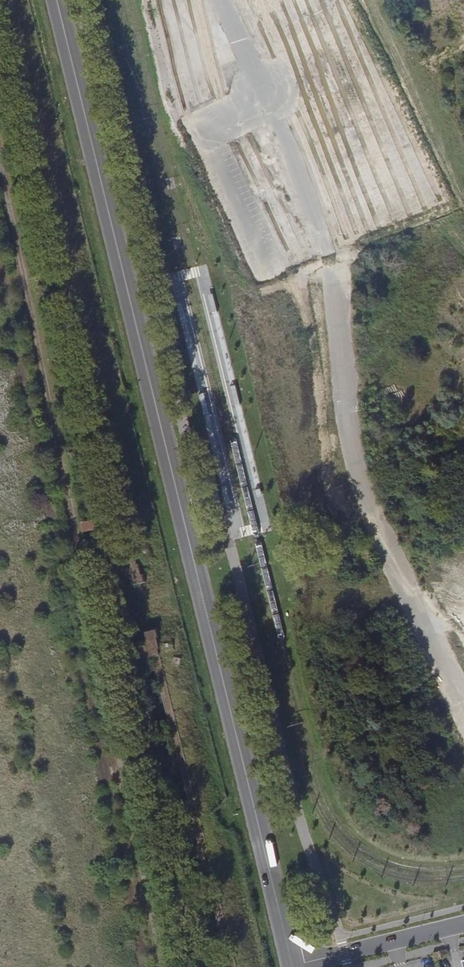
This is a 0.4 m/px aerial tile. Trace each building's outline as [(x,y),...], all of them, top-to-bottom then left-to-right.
[(205,85),(188,93),(195,106),(211,98),(205,85)] [(262,196),(273,224),(294,216),(283,187),(262,196)] [(213,293),(206,295),(211,314),(218,312),(213,293)] [(178,312),(185,310),(182,299),(175,301),(178,312)] [(236,384),(229,386),(234,405),(240,404),(236,384)] [(202,413),(209,411),(204,392),(197,393),(202,413)] [(225,505),(232,503),(227,483),(220,485),(225,505)] [(261,486),(254,487),(256,498),(263,497),(261,486)] [(219,503),(215,487),(207,489),(211,505),(219,503)] [(98,519),(83,522),(86,532),(101,528),(98,519)] [(144,526),(140,533),(146,537),(150,530),(144,526)] [(137,556),(120,559),(124,578),(132,576),(134,584),(147,581),(145,572),(143,572),(141,562),(138,563),(137,556)] [(160,636),(158,626),(144,629),(146,637),(138,639),(143,657),(150,656),(160,654),(159,647),(161,647),(158,636),(160,636)] [(176,655),(173,662),(180,664),(183,657),(176,655)]
